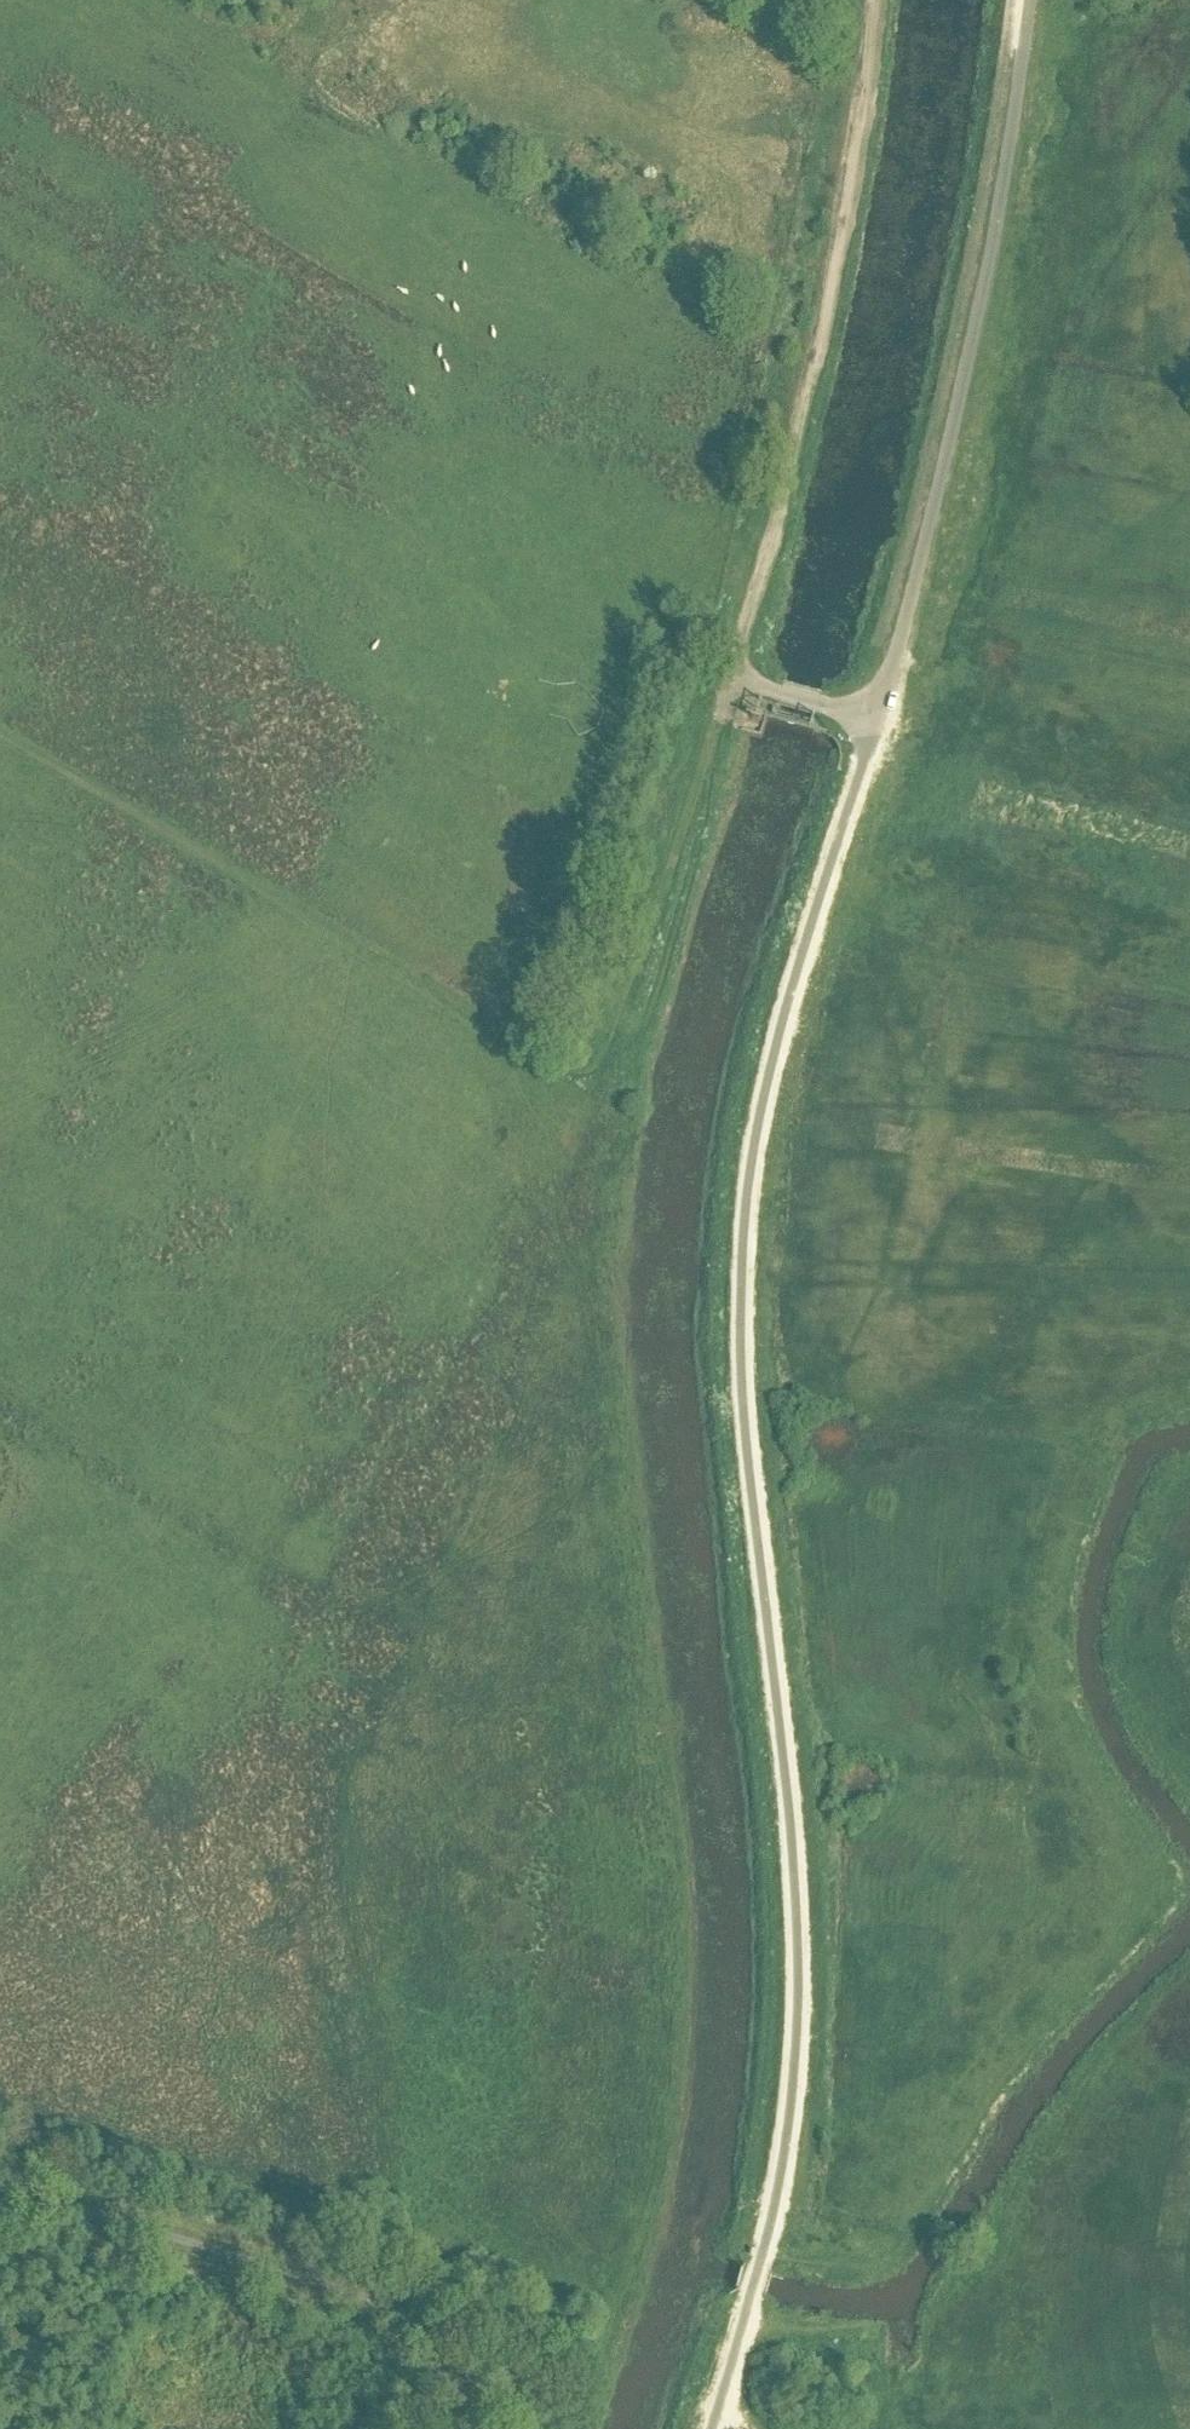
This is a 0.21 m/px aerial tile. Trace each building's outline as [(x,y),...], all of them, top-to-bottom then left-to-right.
[(672,661),(659,657),(655,670),(667,672),(672,661)]
